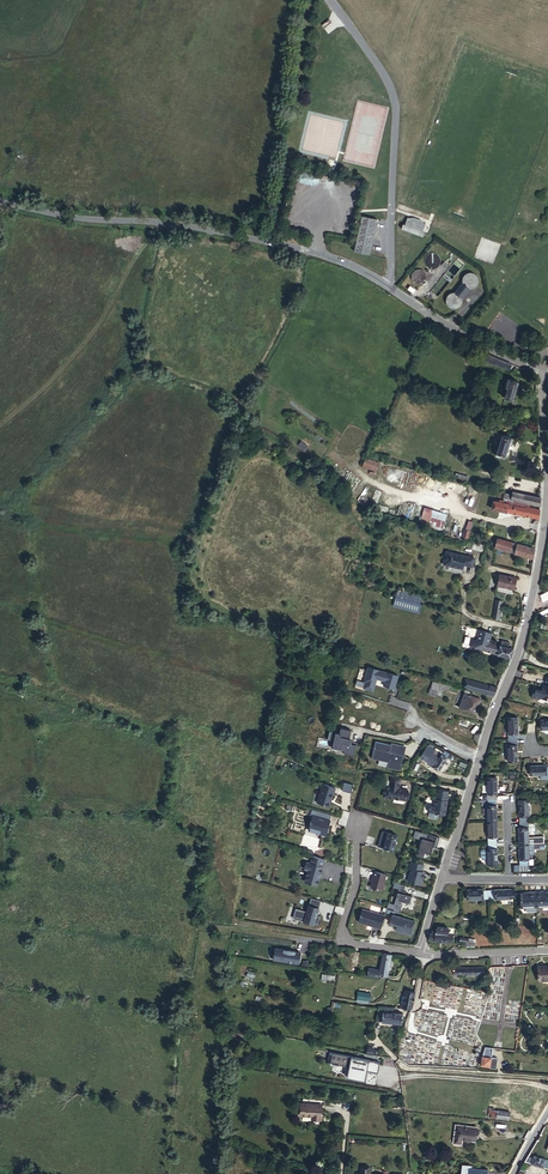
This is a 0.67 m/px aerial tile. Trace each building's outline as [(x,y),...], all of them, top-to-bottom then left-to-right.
[(370,254),(377,220),(362,216),(355,250),(370,254)] [(405,225),(403,224),(402,229),(423,235),(424,231),(422,230),(425,223),(422,222),(421,224),(419,223),(420,219),(413,217),(412,221),(410,220),(411,218),(407,218),(405,225)] [(458,258),(429,292),(437,298),(465,264),(458,258)] [(464,285),(463,282),(455,292),(456,292),(459,293),(461,295),(462,297),(462,298),(470,288),(468,288),(466,287),(464,285)] [(507,362),(484,353),(483,358),(495,362),(494,365),(510,372),(512,364),(507,362)] [(511,391),(507,401),(515,404),(521,385),(511,381),(508,390),(511,391)] [(508,442),(500,438),(495,452),(503,455),(508,442)] [(366,458),(363,467),(377,472),(380,463),(366,458)] [(535,507),(536,497),(500,488),(498,492),(491,490),(490,495),(499,497),(506,499),(535,507)] [(535,514),(535,509),(521,506),(521,508),(505,505),(506,499),(499,497),(498,502),(488,501),(485,510),(506,514),(534,520),(535,514)] [(433,509),(429,524),(443,528),(447,513),(433,509)] [(468,540),(474,522),(468,520),(462,538),(468,540)] [(496,537),(493,548),(507,552),(510,542),(496,537)] [(530,559),(531,549),(510,542),(507,552),(530,559)] [(472,557),(444,551),(441,565),(460,569),(461,565),(470,567),(472,557)] [(512,578),(498,575),(495,586),(509,589),(512,578)] [(400,602),(421,607),(423,596),(402,591),(400,602)] [(499,603),(493,601),(489,619),(495,620),(499,603)] [(507,658),(510,649),(505,647),(506,643),(498,641),(497,645),(485,642),(488,633),(476,630),(474,640),(468,639),(467,640),(465,645),(467,646),(472,647),(472,648),(507,658)] [(363,682),(357,680),(355,687),(373,692),(377,679),(386,681),(384,686),(395,689),(399,675),(367,667),(363,682)] [(491,700),(495,689),(468,682),(469,679),(464,678),(463,681),(462,680),(460,688),(483,694),(482,698),(491,700)] [(543,686),(540,686),(539,691),(532,689),(531,690),(529,697),(535,699),(537,698),(544,700),(544,699),(547,700),(547,679),(545,678),(543,686)] [(438,690),(443,692),(445,685),(433,681),(429,694),(436,696),(438,690)] [(476,702),(467,697),(460,712),(470,716),(476,702)] [(510,720),(510,736),(519,736),(521,736),(521,720),(510,720)] [(340,733),(335,732),(332,747),(344,749),(344,752),(343,754),(354,756),(356,745),(350,744),(351,739),(349,738),(351,730),(341,728),(340,733)] [(391,745),(375,741),(371,758),(388,762),(387,768),(400,771),(403,756),(405,746),(392,742),(391,745)] [(519,741),(511,741),(511,765),(520,764),(519,741)] [(438,773),(446,758),(430,749),(424,760),(428,762),(432,764),(430,768),(438,773)] [(536,766),(536,776),(547,775),(547,765),(536,766)] [(401,778),(392,776),(390,789),(385,788),(383,798),(406,803),(408,792),(399,791),(401,778)] [(491,781),(492,803),(499,802),(499,798),(501,798),(501,781),(491,781)] [(324,786),(318,805),(330,809),(332,800),(334,800),(337,790),(324,786)] [(449,803),(451,794),(442,792),(440,801),(439,801),(437,811),(432,810),(431,817),(432,817),(431,821),(432,823),(438,823),(440,822),(440,818),(449,820),(452,804),(449,803)] [(525,801),(525,819),(535,818),(537,818),(537,801),(525,801)] [(490,809),(490,824),(501,824),(499,802),(492,803),(492,809),(490,809)] [(333,817),(315,812),(313,817),(315,818),(310,832),(327,837),(332,823),(331,823),(333,817)] [(490,824),(490,846),(501,846),(501,824),(490,824)] [(535,824),(525,824),(526,830),(524,830),(524,846),(541,845),(547,845),(547,838),(541,839),(541,840),(535,840),(535,824)] [(400,839),(386,835),(382,847),(396,852),(400,839)] [(438,839),(429,836),(427,842),(435,844),(437,844),(438,839)] [(427,842),(424,840),(420,853),(432,856),(435,844),(427,842)] [(524,866),(536,866),(536,855),(540,855),(541,854),(541,845),(524,846),(524,866)] [(491,862),(491,868),(502,867),(501,846),(490,846),(490,852),(486,852),(484,854),(485,861),(486,862),(491,862)] [(325,862),(314,858),(312,866),(308,865),(306,872),(310,873),(306,884),(318,888),(324,869),(323,869),(325,862)] [(412,871),(409,883),(421,887),(422,886),(426,875),(423,874),(425,867),(413,864),(411,871),(412,871)] [(373,890),(383,893),(388,877),(377,874),(376,878),(375,878),(372,889),(373,890)] [(412,906),(414,899),(404,896),(405,893),(400,891),(396,905),(403,908),(404,904),(412,906)] [(491,900),(491,891),(469,891),(469,900),(491,900)] [(512,891),(491,891),(491,900),(512,900),(512,891)] [(537,909),(537,892),(530,892),(529,894),(523,893),(522,909),(528,909),(528,912),(529,913),(537,913),(537,909)] [(537,892),(537,909),(547,909),(547,894),(545,894),(545,892),(537,892)] [(297,911),(294,920),(318,927),(320,919),(317,918),(322,903),(312,900),(308,912),(309,912),(308,914),(297,911)] [(360,924),(382,931),(386,918),(364,911),(360,924)] [(416,924),(393,917),(391,926),(398,928),(397,932),(398,934),(402,935),(404,934),(404,933),(413,935),(416,924)] [(433,933),(455,939),(457,931),(452,930),(453,923),(443,921),(442,923),(441,923),(440,925),(437,925),(437,926),(435,926),(433,933)] [(471,944),(472,936),(465,934),(464,940),(468,941),(467,943),(471,944)] [(474,949),(474,950),(480,950),(482,941),(480,940),(481,938),(476,937),(474,949)] [(300,952),(275,948),(273,959),(299,963),(300,952)] [(393,956),(385,955),(383,971),(391,973),(393,956)] [(391,973),(383,971),(372,970),(370,975),(386,978),(386,975),(392,975),(392,973),(391,973)] [(336,976),(323,974),(322,983),(335,985),(336,976)] [(364,992),(362,1001),(366,1002),(370,1003),(374,1003),(376,1002),(378,994),(364,992)] [(416,1010),(418,993),(408,992),(408,997),(406,997),(405,998),(403,1009),(406,1009),(416,1010)] [(389,1009),(382,1008),(379,1021),(387,1022),(389,1009)] [(412,1025),(416,1010),(406,1009),(403,1009),(389,1009),(387,1022),(412,1025)] [(331,1023),(333,1011),(327,1010),(325,1022),(331,1023)] [(490,1050),(488,1058),(500,1059),(502,1051),(490,1050)] [(383,1074),(385,1064),(337,1056),(335,1067),(354,1070),(353,1080),(371,1083),(372,1075),(370,1075),(371,1072),(372,1073),(383,1074)] [(504,1071),(505,1059),(500,1059),(488,1058),(487,1061),(487,1068),(498,1069),(498,1071),(504,1071)] [(547,1094),(535,1088),(527,1101),(539,1108),(547,1094)] [(411,1108),(410,1099),(386,1099),(386,1109),(411,1108)] [(325,1122),(325,1107),(305,1106),(304,1118),(317,1119),(317,1122),(325,1122)] [(508,1120),(508,1113),(503,1112),(503,1109),(496,1108),(495,1118),(508,1120)] [(520,1114),(508,1113),(508,1120),(519,1121),(520,1114)] [(472,1129),(451,1127),(449,1144),(456,1145),(456,1142),(471,1143),(472,1129)] [(547,1172),(547,1164),(538,1162),(537,1169),(547,1172)]
